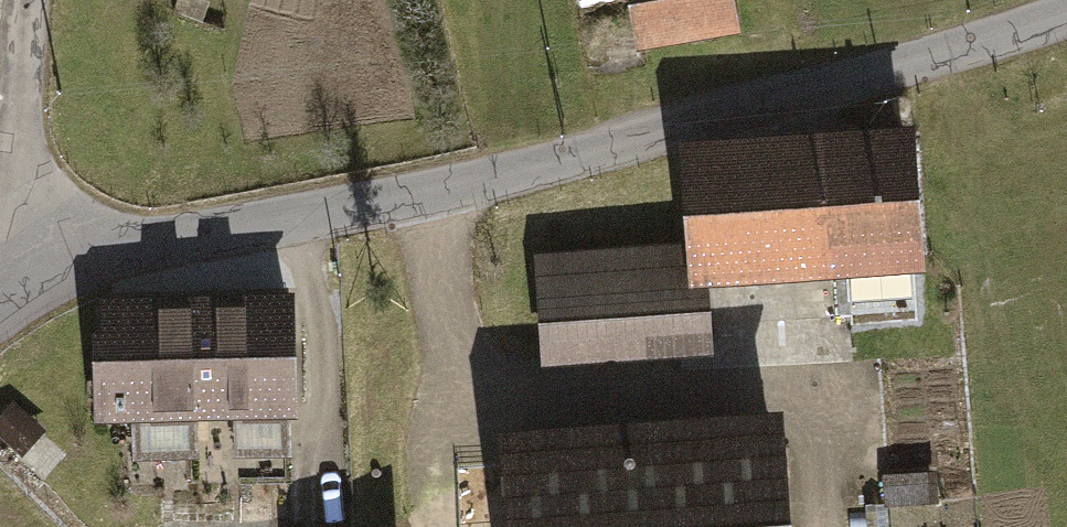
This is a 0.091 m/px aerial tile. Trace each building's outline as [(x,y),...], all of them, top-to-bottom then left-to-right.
[(638,50),(741,34),(736,0),(630,0),(638,50)] [(675,158),(681,249),(684,294),(705,292),(762,289),(921,279),(916,205),(912,131),(862,134),(674,146),(675,158)] [(709,358),(705,292),(684,294),(681,249),(532,258),(538,351),(539,368),(709,358)] [(291,294),(100,302),(101,330),(91,331),(96,428),(129,427),(131,464),(200,461),(199,423),(231,422),(233,460),(289,458),(288,420),(296,419),(294,362),(291,294)] [(0,413),(0,433),(20,451),(43,425),(13,398),(0,413)] [(496,437),(498,459),(502,526),(788,526),(780,418),(496,437)] [(935,473),(882,476),(884,511),(937,507),(935,473)]
